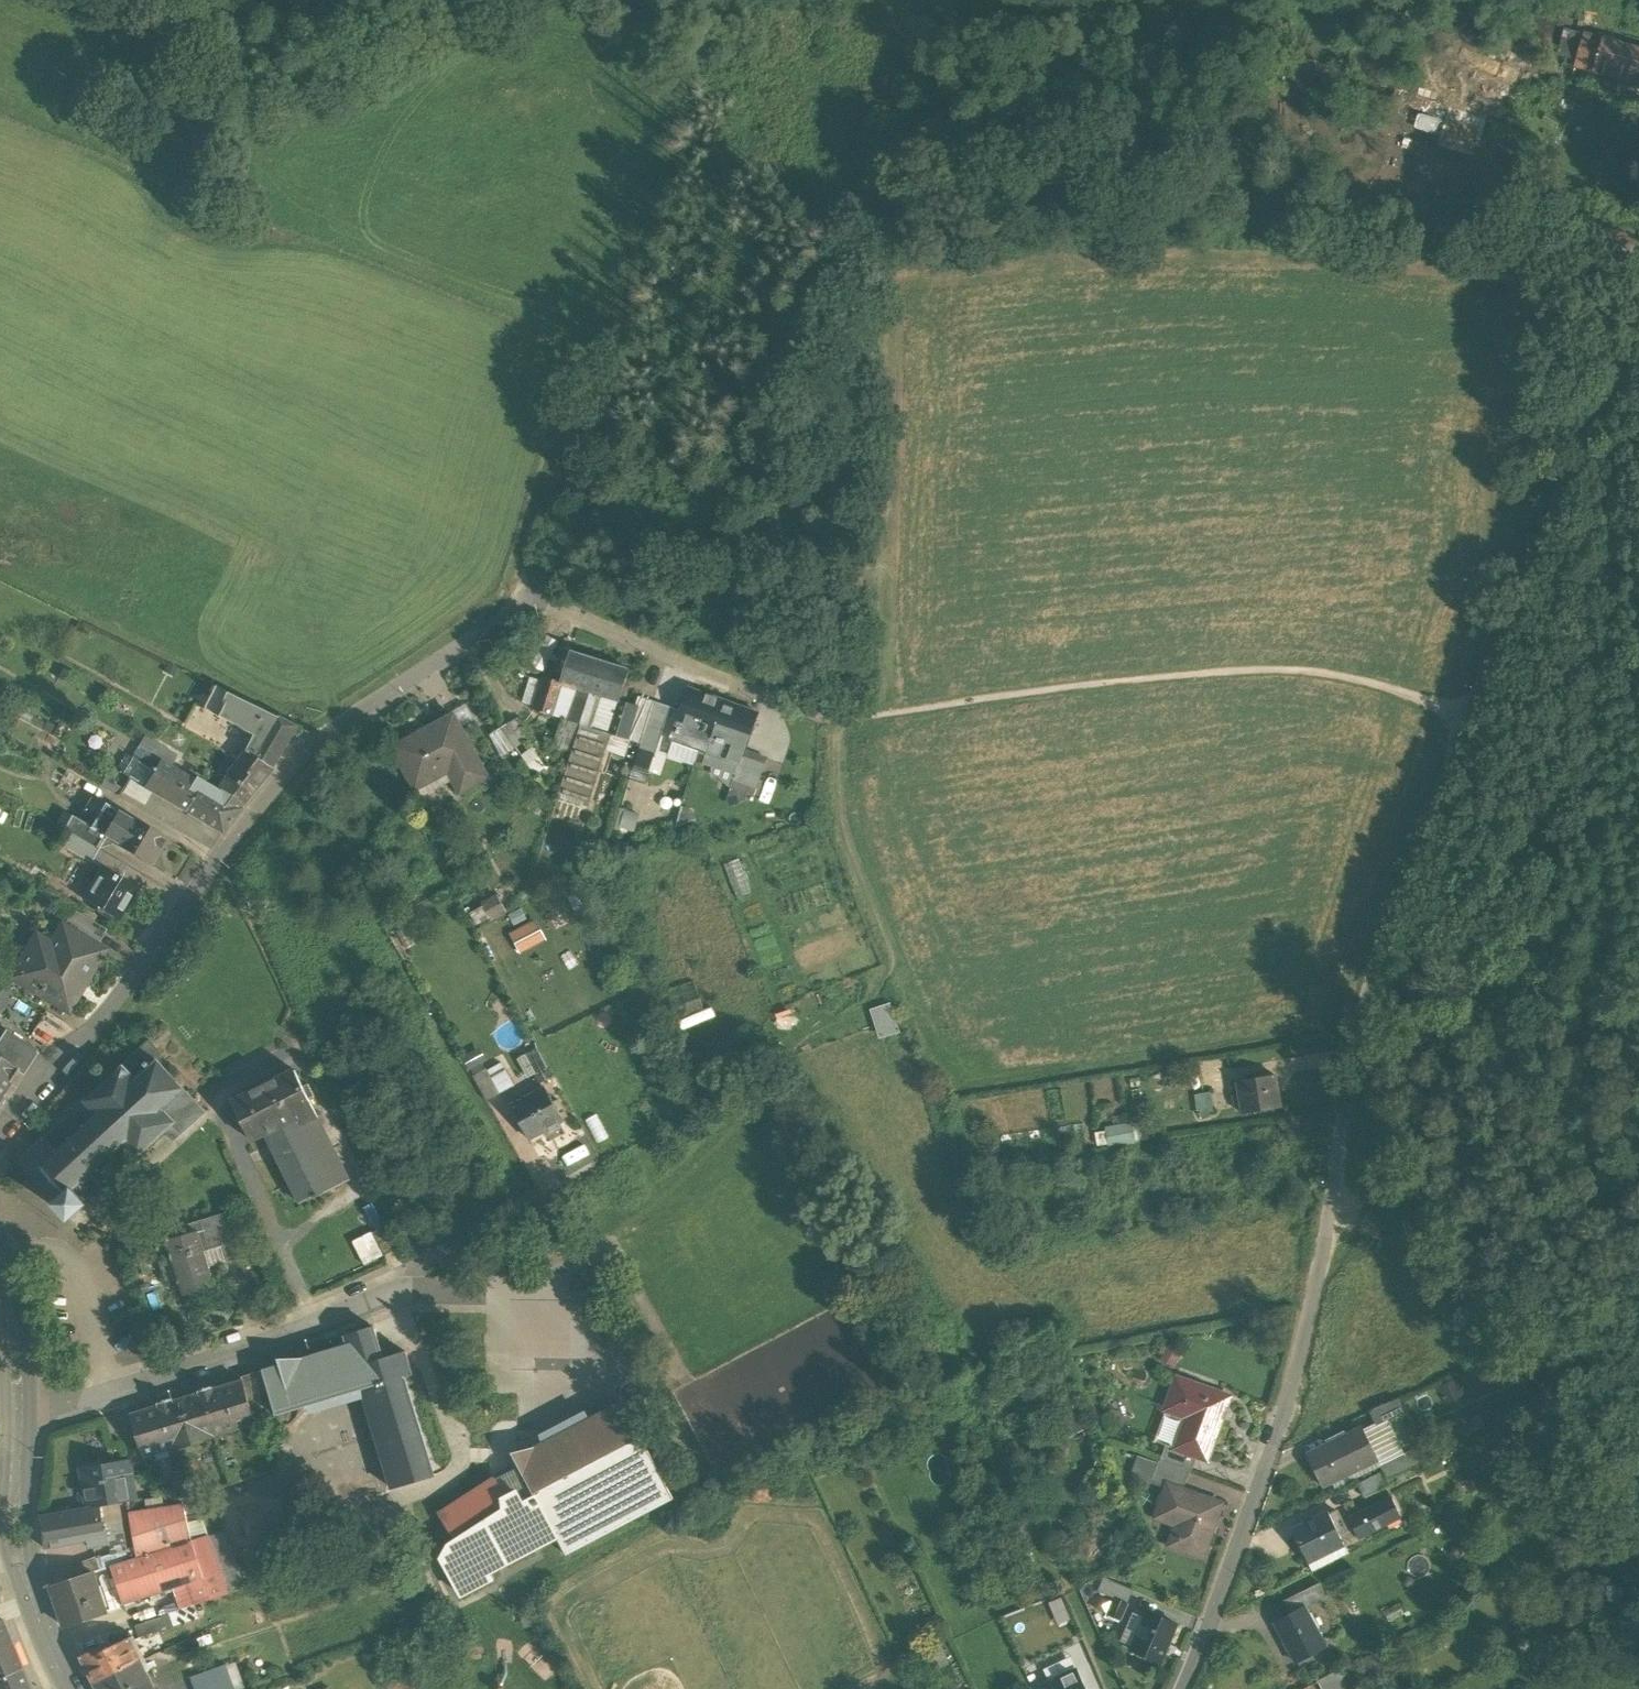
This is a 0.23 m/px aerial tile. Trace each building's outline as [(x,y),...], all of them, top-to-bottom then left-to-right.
[(1602,39),(1584,34),(1574,65),(1593,71),(1602,39)] [(1602,39),(1593,71),(1638,84),(1638,50),(1602,39)] [(535,657),(546,662),(556,640),(545,635),(535,657)] [(600,661),(571,651),(561,682),(561,683),(579,689),(591,692),(600,661)] [(630,670),(600,661),(591,692),(602,696),(620,702),(620,700),(630,670)] [(561,682),(544,677),(534,710),(551,715),(561,683),(561,682)] [(228,691),(214,685),(202,709),(216,716),(228,691)] [(591,692),(579,689),(569,720),(581,724),(591,692)] [(725,701),(692,689),(674,740),(707,751),(725,701)] [(298,725),(228,691),(216,716),(254,734),(247,749),(273,767),(298,725)] [(602,696),(591,692),(581,724),(592,728),(602,696)] [(637,706),(620,700),(620,702),(610,733),(626,739),(632,720),(637,706)] [(707,751),(704,759),(737,771),(745,751),(747,744),(746,744),(757,714),(758,714),(758,713),(725,701),(707,751)] [(641,743),(635,763),(649,767),(653,755),(655,755),(671,707),(654,702),(647,725),(641,743)] [(454,714),(428,728),(430,731),(394,750),(413,785),(449,766),(456,778),(453,779),(460,793),(488,778),(454,714)] [(647,725),(632,720),(626,739),(641,743),(647,725)] [(176,754),(158,744),(156,748),(153,746),(148,755),(158,761),(169,767),(176,754)] [(532,746),(522,752),(533,771),(543,766),(532,746)] [(237,762),(226,778),(219,790),(244,804),(273,767),(247,749),(237,762)] [(766,759),(745,751),(737,771),(732,787),(753,794),(766,759)] [(129,777),(143,785),(158,761),(148,755),(144,752),(138,762),(129,777)] [(228,756),(219,769),(224,773),(223,775),(226,778),(237,762),(228,756)] [(138,762),(132,758),(123,773),(129,777),(138,762)] [(158,761),(143,785),(186,810),(200,786),(169,767),(158,761)] [(200,786),(186,810),(223,832),(244,804),(219,790),(218,796),(200,786)] [(91,826),(90,827),(106,836),(105,838),(113,843),(116,839),(129,817),(104,803),(91,826)] [(91,826),(71,815),(64,829),(72,834),(99,850),(105,838),(106,836),(90,827),(91,826)] [(129,817),(116,839),(113,843),(150,864),(166,838),(130,816),(129,817)] [(99,850),(72,834),(65,847),(91,862),(91,861),(91,862),(99,850)] [(136,886),(102,866),(93,882),(98,885),(89,901),(118,918),(136,886)] [(489,918),(506,912),(499,892),(482,899),(489,918)] [(107,929),(73,909),(63,927),(97,947),(107,929)] [(518,951),(546,938),(537,918),(508,931),(518,951)] [(97,947),(63,927),(45,957),(30,949),(14,976),(68,1008),(102,950),(97,947)] [(891,1001),(871,1006),(878,1035),(899,1029),(891,1001)] [(14,1070),(22,1075),(36,1053),(3,1030),(0,1035),(0,1092),(14,1070)] [(149,1039),(121,1064),(123,1067),(85,1101),(86,1103),(79,1109),(91,1122),(86,1126),(84,1124),(82,1125),(84,1128),(72,1139),(70,1136),(68,1138),(70,1140),(58,1151),(45,1137),(19,1161),(38,1183),(70,1218),(87,1203),(81,1196),(86,1191),(87,1189),(87,1186),(86,1184),(85,1182),(86,1182),(84,1179),(96,1168),(98,1171),(100,1169),(97,1166),(109,1156),(112,1158),(113,1157),(111,1154),(116,1150),(128,1164),(135,1157),(136,1158),(166,1131),(173,1140),(205,1112),(158,1059),(163,1054),(149,1039)] [(539,1046),(520,1055),(530,1076),(511,1086),(516,1095),(554,1076),(539,1046)] [(502,1061),(490,1068),(502,1090),(514,1083),(502,1061)] [(501,1093),(488,1069),(474,1077),(487,1100),(501,1093)] [(252,1141),(267,1133),(301,1202),(315,1195),(316,1198),(348,1181),(316,1117),(319,1116),(310,1099),(315,1096),(309,1084),(304,1087),(295,1070),(233,1102),(252,1141)] [(1275,1074),(1238,1081),(1243,1114),(1281,1108),(1275,1074)] [(546,1089),(512,1107),(528,1138),(563,1120),(546,1089)] [(1106,1125),(1110,1144),(1136,1139),(1132,1120),(1106,1125)] [(231,1212),(215,1216),(224,1245),(229,1261),(244,1257),(231,1212)] [(215,1216),(195,1222),(198,1231),(199,1231),(205,1250),(224,1245),(215,1216)] [(396,1250),(384,1226),(373,1232),(385,1255),(396,1250)] [(177,1270),(208,1261),(205,1250),(199,1231),(198,1231),(168,1240),(177,1270)] [(208,1261),(177,1270),(185,1295),(215,1286),(208,1261)] [(394,1355),(383,1358),(378,1342),(374,1327),(346,1336),(348,1344),(356,1371),(361,1388),(392,1487),(432,1475),(431,1474),(433,1473),(404,1377),(412,1374),(406,1351),(394,1355)] [(389,1339),(378,1342),(383,1358),(394,1355),(389,1339)] [(348,1344),(242,1376),(243,1380),(250,1404),(356,1371),(348,1344)] [(356,1371),(250,1404),(255,1420),(361,1388),(356,1371)] [(1231,1396),(1178,1377),(1166,1410),(1187,1417),(1176,1449),(1197,1456),(1208,1460),(1231,1396)] [(205,1388),(220,1434),(256,1422),(250,1404),(243,1380),(213,1389),(212,1386),(205,1388)] [(220,1434),(205,1388),(199,1390),(200,1393),(173,1401),(172,1398),(165,1400),(180,1448),(215,1437),(215,1435),(220,1434)] [(1398,1398),(1370,1411),(1377,1426),(1405,1413),(1398,1398)] [(180,1448),(165,1400),(158,1402),(159,1405),(131,1414),(144,1457),(172,1448),(173,1450),(180,1448)] [(556,1438),(516,1459),(520,1466),(534,1493),(640,1437),(621,1403),(582,1423),(579,1417),(552,1432),(556,1438)] [(1364,1430),(1333,1445),(1332,1444),(1308,1455),(1323,1486),(1378,1460),(1364,1430)] [(534,1493),(533,1494),(534,1495),(538,1503),(558,1540),(566,1555),(674,1498),(641,1436),(640,1437),(534,1493)] [(1176,1449),(1166,1445),(1161,1459),(1192,1470),(1197,1456),(1176,1449)] [(1417,1448),(1381,1464),(1387,1478),(1423,1462),(1417,1448)] [(1191,1471),(1160,1459),(1153,1478),(1168,1484),(1184,1490),(1191,1471)] [(130,1460),(81,1468),(87,1507),(99,1505),(127,1500),(130,1500),(126,1477),(133,1476),(130,1460)] [(533,1494),(534,1493),(520,1466),(496,1479),(505,1495),(518,1489),(524,1501),(534,1495),(533,1494)] [(1381,1471),(1358,1483),(1365,1497),(1388,1486),(1381,1471)] [(438,1513),(455,1538),(502,1508),(500,1497),(505,1495),(496,1479),(494,1477),(438,1513)] [(1184,1490),(1168,1484),(1156,1517),(1182,1527),(1175,1547),(1203,1557),(1223,1503),(1184,1490)] [(492,1574),(558,1540),(538,1503),(534,1495),(524,1501),(518,1489),(505,1495),(500,1497),(502,1508),(455,1538),(447,1543),(439,1558),(461,1598),(495,1580),(492,1574)] [(1393,1499),(1349,1520),(1358,1538),(1401,1517),(1393,1499)] [(196,1503),(130,1513),(138,1558),(191,1541),(208,1535),(196,1503)] [(87,1507),(39,1515),(45,1547),(77,1542),(76,1540),(87,1538),(89,1547),(108,1543),(107,1537),(105,1523),(102,1524),(101,1519),(99,1505),(87,1507)] [(1329,1512),(1292,1530),(1308,1563),(1345,1545),(1337,1529),(1345,1526),(1338,1511),(1330,1515),(1329,1512)] [(109,1523),(105,1523),(107,1537),(121,1535),(118,1521),(109,1523)] [(210,1533),(230,1588),(244,1583),(224,1528),(210,1533)] [(203,1578),(173,1588),(180,1608),(230,1592),(208,1535),(191,1541),(203,1578)] [(138,1558),(112,1566),(115,1576),(124,1603),(173,1588),(203,1578),(191,1541),(138,1558)] [(96,1556),(71,1565),(75,1577),(99,1569),(96,1556)] [(112,1566),(107,1568),(110,1577),(115,1576),(112,1566)] [(92,1572),(51,1585),(65,1627),(106,1614),(92,1572)] [(1133,1589),(1106,1578),(1100,1592),(1116,1599),(1127,1604),(1133,1589)] [(1318,1583),(1283,1602),(1291,1615),(1305,1607),(1306,1608),(1326,1598),(1318,1583)] [(1127,1604),(1116,1599),(1109,1615),(1121,1619),(1127,1604)] [(1306,1608),(1305,1607),(1291,1615),(1275,1623),(1296,1663),(1327,1647),(1306,1608)] [(1178,1624),(1148,1612),(1131,1651),(1161,1664),(1178,1624)] [(0,1621),(0,1675),(21,1667),(2,1620),(0,1621)] [(103,1651),(100,1646),(80,1656),(94,1684),(142,1661),(130,1637),(103,1651)] [(94,1684),(97,1688),(155,1688),(142,1661),(94,1684)] [(190,1677),(194,1688),(199,1688),(217,1683),(230,1678),(224,1665),(190,1677)] [(0,1675),(0,1688),(30,1688),(21,1667),(0,1675)] [(1078,1670),(1046,1685),(1048,1688),(1087,1688),(1078,1670)] [(1318,1682),(1322,1688),(1334,1688),(1345,1683),(1339,1671),(1318,1682)] [(217,1683),(220,1688),(234,1688),(230,1678),(217,1683)]
